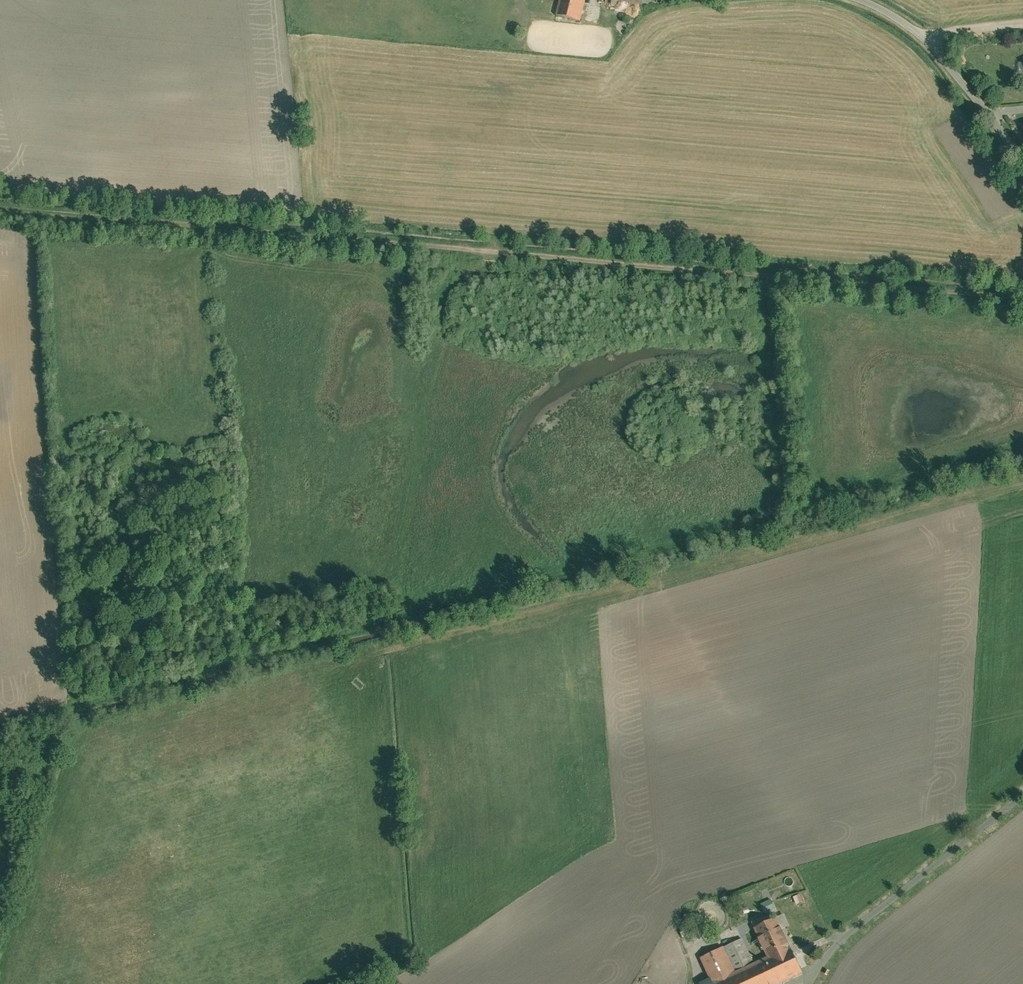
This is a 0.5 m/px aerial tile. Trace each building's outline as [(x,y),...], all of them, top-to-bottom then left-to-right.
[(585,0),(557,0),(559,1),(555,19),(579,25),(585,0)] [(1004,117),(1022,115),(1022,103),(1002,106),(1004,117)] [(793,896),(796,903),(802,900),(799,893),(793,896)] [(772,899),(760,902),(763,912),(774,909),(772,899)] [(807,972),(785,927),(792,924),(787,913),(756,927),(770,956),(756,962),(744,937),(702,957),(712,977),(715,983),(782,983),(807,972)]
